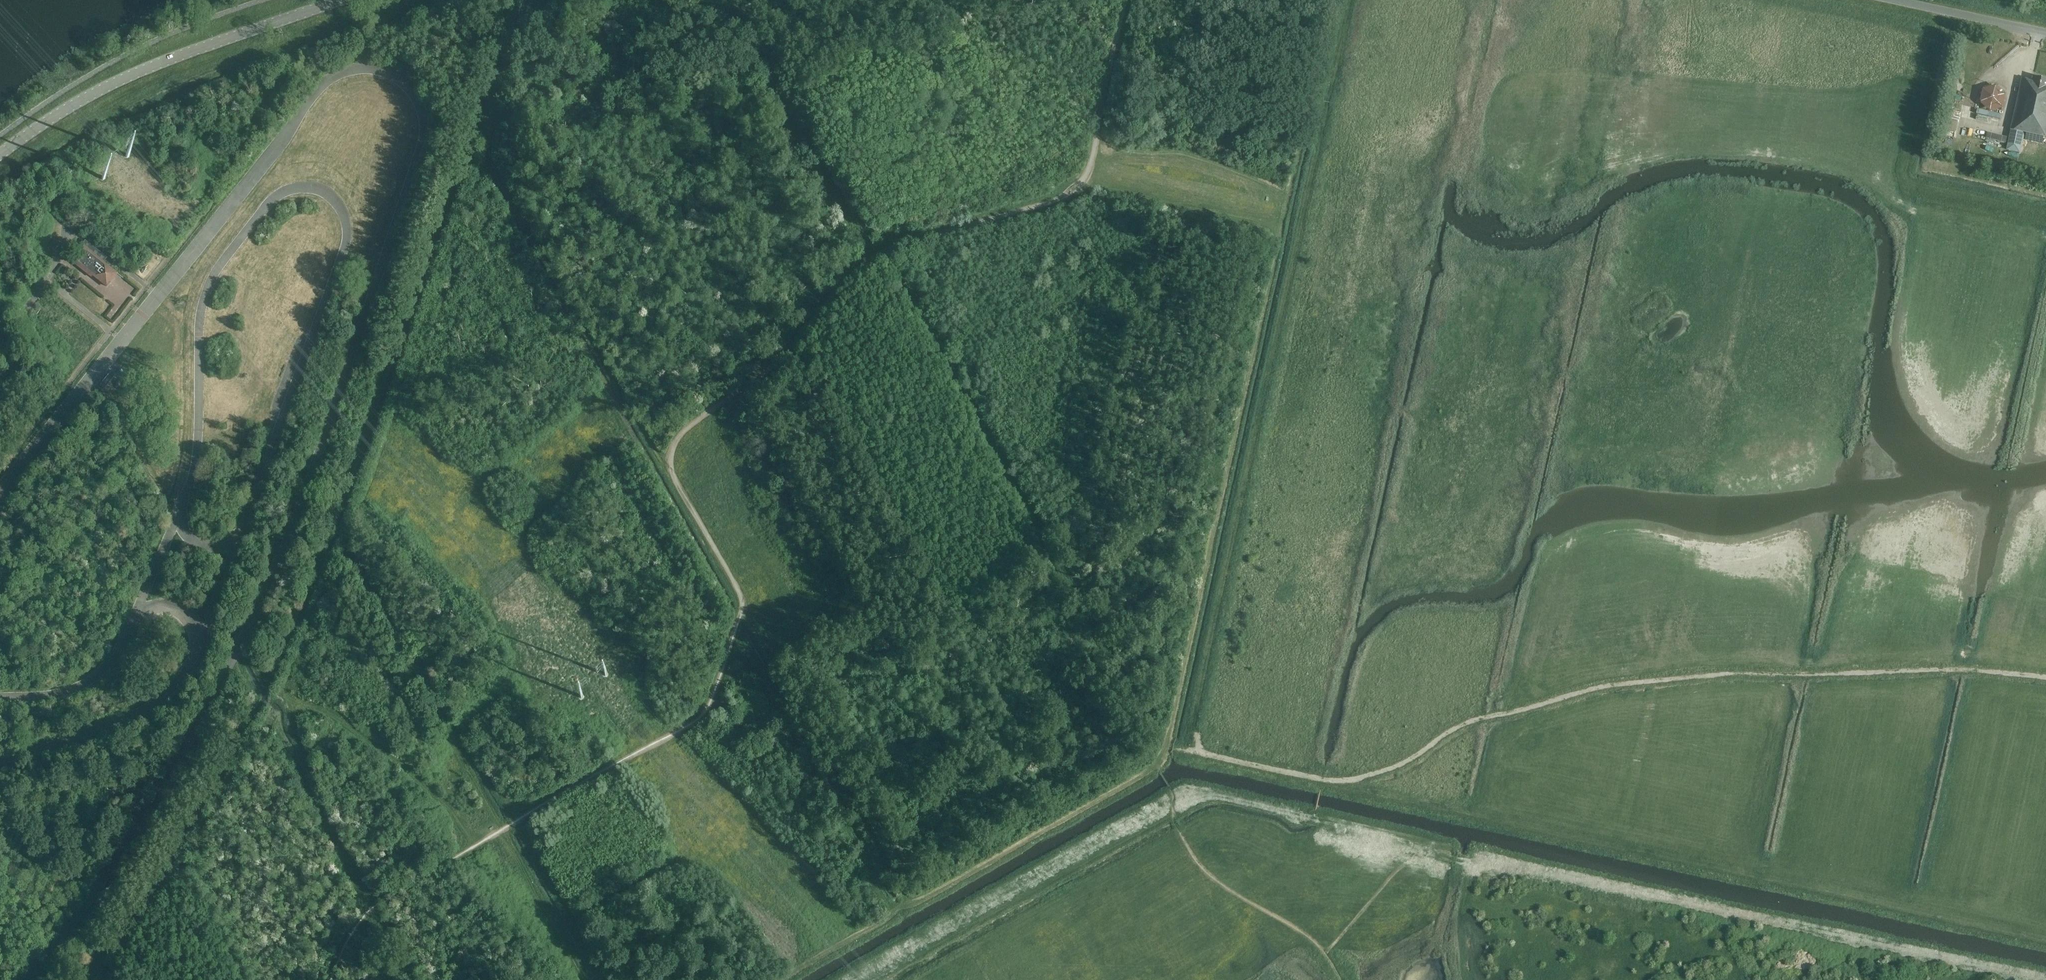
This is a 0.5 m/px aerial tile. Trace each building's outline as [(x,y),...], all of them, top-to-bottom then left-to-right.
[(2033,77),(2032,81),(2022,79),(2011,129),(2009,138),(1987,134),(1985,145),(2019,153),(2023,133),(2045,137),(2045,80),(2033,77)] [(1979,103),(1990,112),(2003,108),(2006,94),(1995,84),(1982,89),(1979,103)] [(32,261),(38,256),(27,244),(21,249),(32,261)] [(93,253),(86,247),(83,244),(70,260),(81,268),(82,267),(106,285),(116,273),(92,254),(93,253)] [(115,376),(110,372),(99,386),(104,390),(115,376)]
